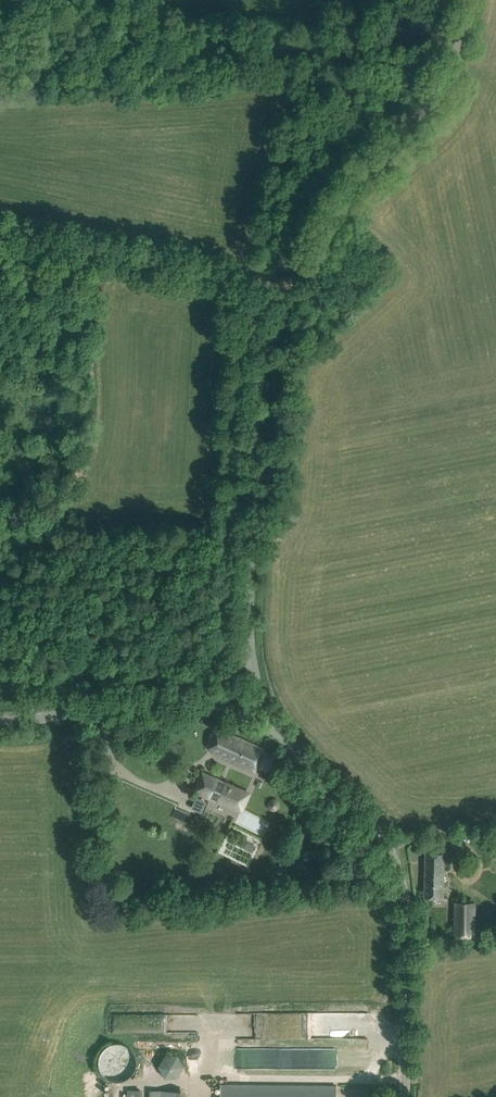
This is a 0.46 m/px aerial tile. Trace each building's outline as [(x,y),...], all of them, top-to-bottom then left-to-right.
[(213,753),(255,772),(265,749),(223,730),(213,753)] [(198,791),(238,809),(240,805),(246,792),(206,774),(198,791)] [(191,808),(202,812),(207,801),(196,797),(191,808)] [(424,898),(443,898),(444,853),(425,853),(424,898)] [(454,935),(474,935),(475,902),(455,902),(454,935)] [(368,1023),(380,1024),(381,1013),(368,1012),(368,1023)] [(139,1069),(135,1054),(129,1056),(127,1044),(122,1045),(123,1053),(117,1055),(118,1058),(110,1060),(114,1075),(139,1069)] [(190,1074),(188,1052),(163,1054),(164,1062),(160,1062),(162,1077),(190,1074)] [(337,1086),(221,1085),(220,1096),(336,1096),(337,1086)]
